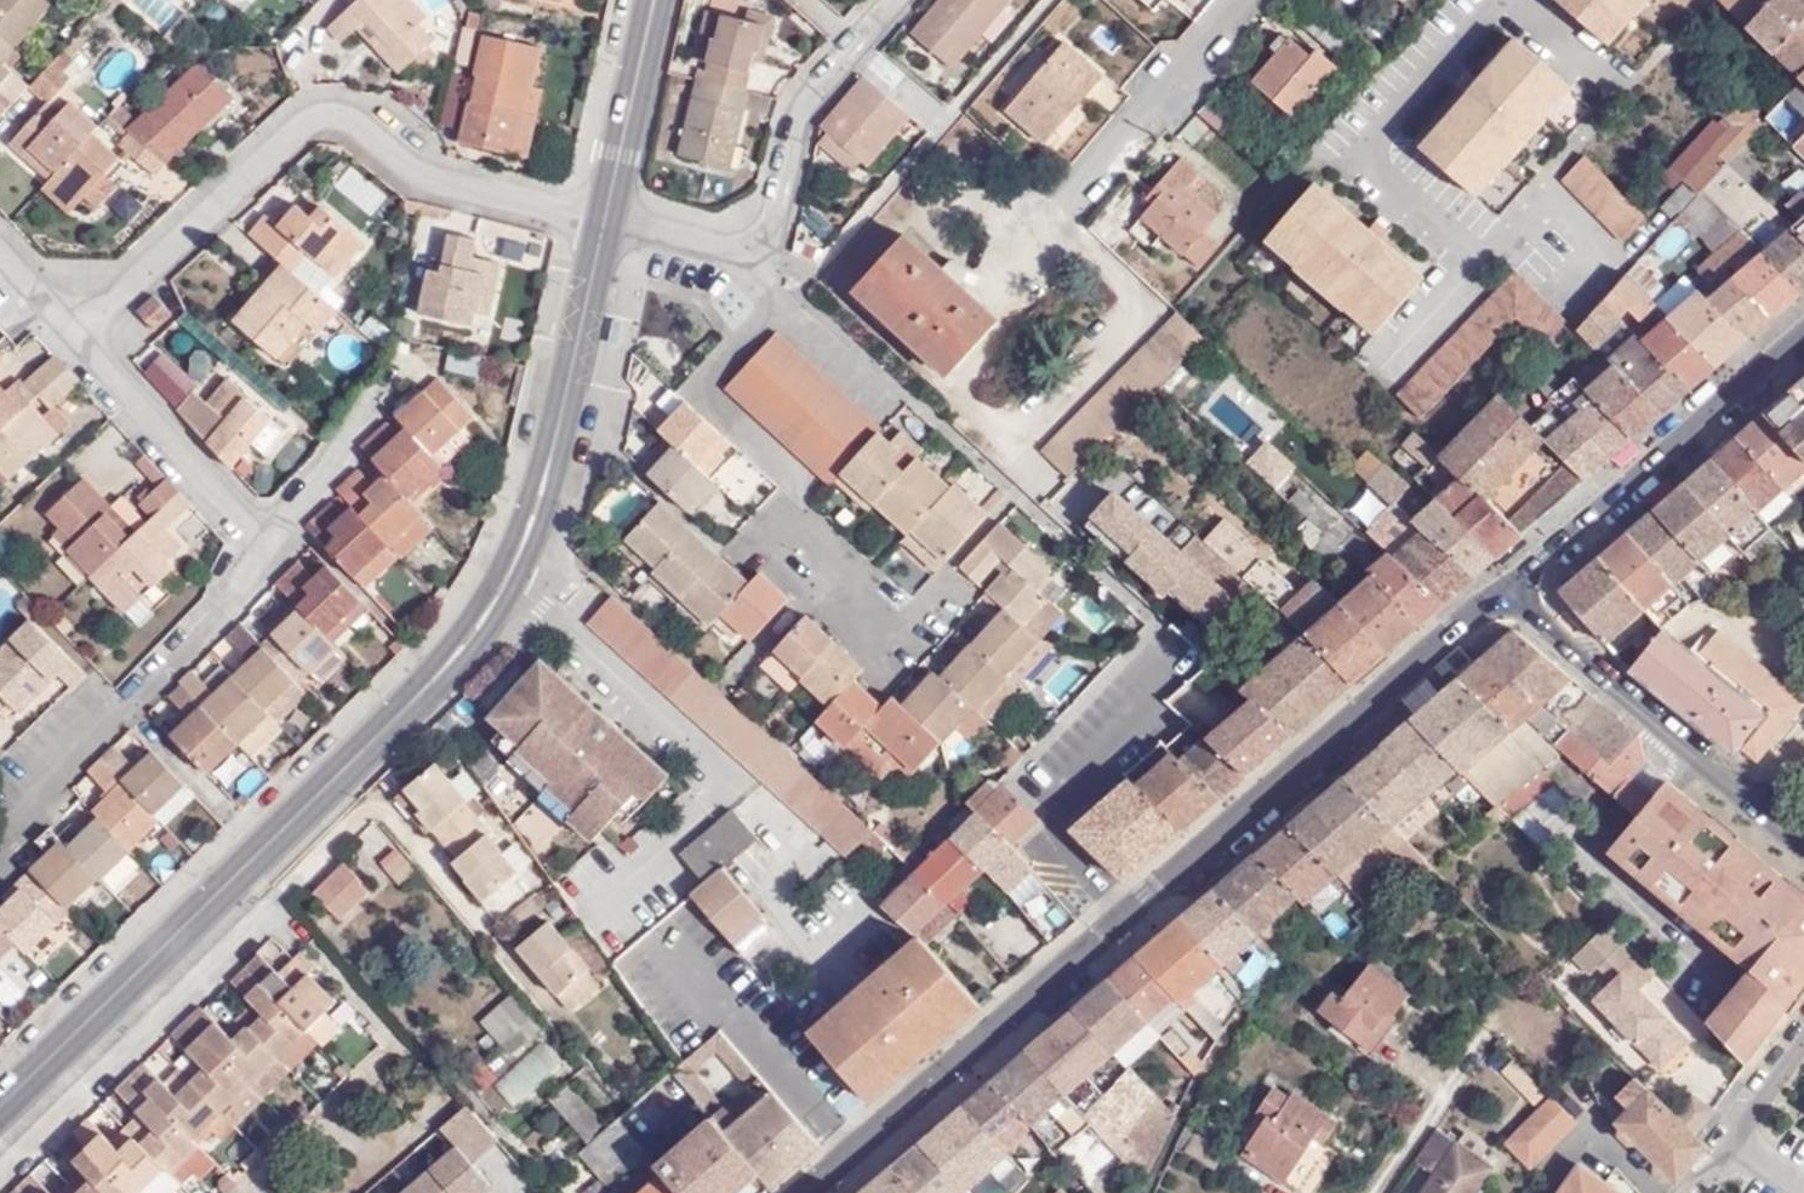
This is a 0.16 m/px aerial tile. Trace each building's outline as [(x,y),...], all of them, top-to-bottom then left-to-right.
[(11,49),(53,0),(0,0),(0,39),(11,49)] [(121,1),(120,0),(109,0),(51,62),(69,80),(82,66),(70,55),(121,1)] [(397,76),(410,64),(429,45),(432,42),(418,25),(426,19),(409,0),(360,0),(328,31),(340,45),(355,31),(364,22),(380,39),(370,48),(397,76)] [(952,71),(966,54),(1009,4),(1004,0),(940,0),(910,35),(952,71)] [(1610,43),(1635,13),(1638,16),(1651,0),(1560,0),(1610,43)] [(1749,25),(1724,0),(1714,0),(1709,5),(1740,36),(1749,25)] [(1773,0),(1724,0),(1749,25),(1773,0)] [(1749,25),(1777,52),(1803,22),(1803,0),(1773,0),(1749,25)] [(1341,66),(1361,43),(1322,10),(1307,27),(1340,55),(1335,61),(1338,64),(1341,66)] [(186,12),(164,38),(172,44),(194,19),(186,12)] [(773,18),(747,12),(745,22),(765,27),(758,55),(752,54),(750,63),(762,66),(773,18)] [(468,26),(479,29),(482,16),(470,13),(468,26)] [(705,13),(695,61),(704,64),(709,42),(714,43),(721,16),(705,13)] [(702,73),(698,72),(696,81),(744,92),(750,63),(752,54),(758,55),(765,27),(745,22),(721,16),(714,43),(709,42),(704,64),(702,73)] [(355,31),(370,48),(380,39),(364,22),(355,31)] [(1791,65),(1803,76),(1803,75),(1803,22),(1777,52),(1791,65)] [(482,30),(464,27),(456,64),(475,68),(482,30)] [(1290,41),(1283,34),(1271,47),(1279,54),(1290,41)] [(1547,119),(1545,116),(1571,85),(1518,38),(1479,82),(1471,75),(1459,88),(1466,95),(1422,147),(1476,195),(1503,164),(1508,164),(1547,119)] [(10,106),(28,87),(2,65),(14,51),(11,49),(0,39),(0,97),(10,106)] [(464,130),(460,145),(516,157),(526,115),(540,51),(482,39),(474,78),(478,79),(473,104),(469,104),(464,130)] [(1045,141),(1102,74),(1062,39),(1049,55),(1054,59),(1010,109),(1045,141)] [(1253,57),(1262,47),(1252,39),(1244,48),(1253,57)] [(1255,81),(1293,114),(1338,64),(1318,47),(1311,55),(1292,39),(1290,41),(1279,54),(1255,81)] [(421,74),(440,56),(429,45),(410,64),(421,74)] [(46,104),(69,80),(51,62),(41,73),(28,87),(46,104)] [(1791,65),(1775,84),(1787,94),(1803,76),(1791,65)] [(194,67),(128,131),(130,133),(168,166),(183,152),(180,148),(232,98),(205,68),(194,67)] [(474,78),(452,72),(440,124),(464,130),(469,104),(473,104),(478,79),(474,78)] [(859,162),(867,169),(911,117),(862,76),(825,119),(822,131),(827,135),(859,162)] [(679,157),(730,169),(748,94),(744,92),(696,81),(679,157)] [(47,104),(9,146),(25,161),(31,154),(54,175),(92,134),(99,126),(78,107),(85,100),(66,84),(47,104)] [(1737,97),(1758,118),(1769,106),(1748,85),(1746,87),(1737,97)] [(1733,124),(1687,176),(1689,179),(1702,192),(1714,179),(1728,163),(1760,126),(1763,123),(1758,118),(1737,97),(1733,93),(1718,110),(1724,116),(1733,124)] [(1803,124),(1803,111),(1785,94),(1765,116),(1790,139),(1803,124)] [(1202,112),(1224,132),(1239,116),(1216,96),(1202,112)] [(528,160),(537,118),(526,115),(516,157),(528,160)] [(1209,128),(1195,116),(1180,133),(1194,145),(1209,128)] [(1661,177),(1675,189),(1687,176),(1733,124),(1724,116),(1719,122),(1714,118),(1661,177)] [(1776,129),(1766,119),(1763,123),(1760,126),(1766,134),(1770,136),(1776,129)] [(921,139),(927,132),(913,120),(908,128),(921,139)] [(1766,134),(1760,126),(1728,163),(1778,213),(1786,205),(1741,161),(1766,134)] [(123,150),(157,178),(168,166),(130,133),(118,145),(123,150)] [(119,159),(92,134),(54,175),(48,181),(39,190),(52,202),(57,198),(65,190),(78,202),(82,199),(93,210),(115,187),(104,175),(119,159)] [(819,146),(849,174),(859,162),(827,135),(819,145),(819,146)] [(1795,148),(1803,156),(1803,139),(1795,148)] [(124,165),(149,187),(157,178),(123,150),(118,156),(126,163),(124,165)] [(25,161),(48,181),(54,175),(31,154),(25,161)] [(1562,178),(1623,240),(1646,217),(1586,155),(1562,178)] [(1155,203),(1143,218),(1163,235),(1200,267),(1219,244),(1204,232),(1219,214),(1193,192),(1206,177),(1184,158),(1157,188),(1163,194),(1155,203)] [(1702,192),(1756,244),(1803,292),(1803,291),(1803,238),(1794,228),(1778,213),(1728,163),(1714,179),(1702,192)] [(1689,179),(1663,207),(1677,220),(1702,192),(1689,179)] [(1377,220),(1368,228),(1313,181),(1269,237),(1296,263),(1295,266),(1345,310),(1348,307),(1377,332),(1424,277),(1383,240),(1389,232),(1377,220)] [(1786,205),(1802,221),(1803,219),(1803,186),(1786,205)] [(1157,188),(1149,198),(1155,203),(1163,194),(1157,188)] [(78,202),(65,190),(57,198),(71,210),(78,202)] [(1700,269),(1711,284),(1725,271),(1756,244),(1702,192),(1677,220),(1685,228),(1690,224),(1720,252),(1700,269)] [(275,233),(261,221),(249,235),(276,259),(283,265),(294,274),(308,258),(335,280),(363,246),(320,210),(311,219),(296,208),(275,233)] [(1130,231),(1151,248),(1163,235),(1143,218),(1130,231)] [(1802,221),(1794,228),(1803,238),(1803,219),(1802,221)] [(952,261),(943,270),(905,233),(861,283),(955,369),(999,322),(958,284),(962,280),(965,268),(952,261)] [(495,296),(481,293),(487,262),(474,259),(478,242),(452,236),(444,267),(442,275),(431,272),(420,316),(471,328),(474,314),(490,317),(495,296)] [(1725,271),(1774,318),(1803,292),(1756,244),(1725,271)] [(276,259),(240,299),(247,306),(283,265),(276,259)] [(495,296),(502,265),(487,262),(481,293),(495,296)] [(1628,275),(1656,305),(1671,319),(1687,305),(1639,262),(1628,275)] [(319,336),(339,314),(294,274),(283,265),(247,306),(234,321),(276,359),(307,325),(319,336)] [(444,267),(433,265),(431,272),(442,275),(444,267)] [(1396,397),(1421,419),(1510,317),(1554,357),(1578,329),(1579,328),(1512,268),(1396,397)] [(1711,284),(1701,292),(1749,339),(1774,318),(1725,271),(1711,284)] [(1638,318),(1641,321),(1656,305),(1628,275),(1602,303),(1620,319),(1631,307),(1638,318)] [(1268,281),(1262,276),(1253,285),(1259,290),(1268,281)] [(1749,339),(1701,292),(1687,305),(1671,319),(1717,367),(1749,339)] [(136,312),(154,331),(170,316),(151,297),(136,312)] [(1620,319),(1602,303),(1579,328),(1578,329),(1596,346),(1620,319)] [(1641,321),(1655,333),(1671,319),(1656,305),(1641,321)] [(1671,319),(1655,333),(1644,342),(1653,350),(1692,388),(1717,367),(1671,319)] [(1167,320),(1038,448),(1066,475),(1202,341),(1186,325),(1179,332),(1167,320)] [(276,359),(289,370),(319,336),(307,325),(276,359)] [(792,345),(778,333),(753,359),(766,372),(792,345)] [(1653,350),(1644,342),(1616,366),(1625,374),(1653,350)] [(805,357),(792,345),(766,372),(780,384),(805,357)] [(1682,397),(1692,388),(1653,350),(1625,374),(1664,413),(1682,397)] [(818,369),(805,357),(780,384),(792,396),(818,369)] [(40,396),(67,371),(55,358),(25,386),(37,399),(40,396)] [(753,359),(727,386),(741,399),(766,372),(753,359)] [(1616,366),(1615,364),(1587,392),(1595,400),(1625,374),(1616,366)] [(451,366),(396,419),(406,430),(432,458),(472,420),(488,406),(451,366)] [(1544,391),(1552,399),(1560,391),(1565,386),(1545,366),(1533,380),(1544,391)] [(832,381),(818,369),(792,396),(806,408),(832,381)] [(51,407),(78,383),(67,371),(40,396),(51,407)] [(766,372),(741,399),(754,411),(780,384),(766,372)] [(1634,438),(1664,413),(1625,374),(1595,400),(1634,438)] [(206,403),(193,391),(179,408),(233,468),(271,421),(246,400),(249,397),(227,378),(206,403)] [(1587,392),(1573,378),(1565,386),(1560,391),(1580,414),(1573,421),(1611,459),(1634,438),(1595,400),(1587,392)] [(1765,412),(1803,457),(1803,379),(1765,412)] [(1544,391),(1533,380),(1511,406),(1522,416),(1544,391)] [(845,392),(832,381),(806,408),(818,420),(845,392)] [(780,384),(754,411),(766,423),(792,396),(780,384)] [(28,407),(37,399),(25,386),(10,399),(22,412),(28,407)] [(22,412),(10,399),(0,389),(0,433),(22,412)] [(1573,421),(1580,414),(1560,391),(1552,399),(1573,421)] [(845,392),(818,420),(831,432),(858,404),(845,392)] [(39,418),(51,407),(40,396),(37,399),(28,407),(39,418)] [(792,396),(766,423),(780,435),(806,408),(792,396)] [(1511,406),(1501,396),(1442,458),(1524,534),(1580,485),(1537,444),(1544,437),(1522,416),(1511,406)] [(671,415),(666,410),(656,422),(677,441),(707,470),(722,454),(720,452),(711,445),(723,433),(687,400),(671,415)] [(858,404),(831,432),(844,443),(870,415),(858,404)] [(28,407),(22,412),(0,433),(0,473),(10,484),(58,440),(56,437),(39,418),(28,407)] [(56,437),(68,427),(51,407),(39,418),(56,437)] [(806,408),(780,435),(792,447),(818,420),(806,408)] [(1765,412),(1736,437),(1783,491),(1803,472),(1803,457),(1765,412)] [(870,415),(844,443),(858,456),(879,433),(884,428),(870,415)] [(818,420),(792,447),(805,459),(831,432),(818,420)] [(1549,442),(1587,479),(1611,459),(1573,421),(1549,442)] [(707,470),(677,441),(656,422),(654,425),(666,436),(674,444),(648,471),(686,506),(713,476),(707,470)] [(359,449),(369,460),(384,477),(407,502),(442,469),(432,458),(406,430),(397,439),(385,425),(359,449)] [(876,503),(918,459),(925,452),(900,431),(890,441),(879,433),(858,456),(842,472),(876,503)] [(1416,479),(1437,499),(1497,557),(1524,534),(1442,458),(1432,449),(1413,431),(1404,441),(1429,467),(1416,479)] [(831,432),(805,459),(818,471),(844,443),(831,432)] [(720,452),(731,441),(723,433),(711,445),(720,452)] [(674,444),(666,436),(641,464),(648,471),(674,444)] [(1758,512),(1783,491),(1736,437),(1712,458),(1758,512)] [(818,471),(832,483),(837,478),(842,472),(858,456),(844,443),(818,471)] [(1385,463),(1369,449),(1353,467),(1369,481),(1385,463)] [(1767,523),(1758,512),(1712,458),(1692,475),(1682,484),(1728,536),(1738,547),(1750,560),(1779,537),(1773,530),(1767,523)] [(918,487),(933,473),(918,459),(876,503),(910,533),(912,531),(943,498),(937,494),(931,499),(918,487)] [(138,467),(160,491),(168,484),(147,460),(138,467)] [(1401,497),(1411,486),(1385,463),(1369,481),(1394,504),(1401,497)] [(1307,477),(1295,466),(1276,487),(1290,500),(1307,477)] [(435,484),(437,487),(448,475),(442,469),(407,502),(412,506),(435,484)] [(390,551),(424,520),(412,506),(407,502),(384,477),(372,487),(357,471),(335,491),(339,496),(351,508),(387,548),(390,551)] [(685,507),(686,506),(648,471),(646,472),(685,507)] [(842,472),(837,478),(870,509),(876,503),(842,472)] [(1803,484),(1803,472),(1783,491),(1789,497),(1803,484)] [(943,498),(951,489),(933,473),(918,487),(931,499),(937,494),(943,498)] [(691,510),(719,481),(713,476),(686,506),(691,510)] [(1374,576),(1420,624),(1446,601),(1397,557),(1386,548),(1379,556),(1369,548),(1369,545),(1353,532),(1350,534),(1336,521),(1344,510),(1307,477),(1290,500),(1310,518),(1347,551),(1374,576)] [(160,491),(140,509),(153,524),(181,497),(168,484),(160,491)] [(960,513),(972,499),(955,484),(951,489),(943,498),(912,531),(927,544),(918,553),(937,570),(976,528),(960,513)] [(1206,628),(1238,595),(1124,484),(1092,516),(1206,628)] [(1682,484),(1653,509),(1699,562),(1728,536),(1682,484)] [(70,553),(95,579),(129,547),(105,519),(111,514),(85,487),(50,520),(75,548),(70,553)] [(1773,530),(1797,507),(1789,497),(1783,491),(1758,512),(1767,523),(1773,530)] [(182,550),(168,534),(194,511),(181,497),(153,524),(135,540),(129,547),(95,579),(127,613),(174,570),(168,563),(182,550)] [(1421,515),(1401,497),(1394,504),(1415,522),(1421,515)] [(976,528),(989,514),(972,499),(960,513),(976,528)] [(1421,515),(1415,522),(1423,530),(1475,577),(1497,557),(1437,499),(1421,515)] [(651,560),(657,566),(691,530),(660,501),(625,537),(651,560)] [(330,504),(305,527),(354,580),(387,548),(351,508),(342,516),(330,504)] [(1684,576),(1706,601),(1725,592),(1708,572),(1699,562),(1653,509),(1628,531),(1680,594),(1685,591),(1677,582),(1684,576)] [(129,547),(135,540),(111,514),(105,519),(129,547)] [(1310,546),(1333,566),(1347,551),(1310,518),(1298,529),(1310,546)] [(399,560),(432,529),(424,520),(390,551),(399,560)] [(1051,569),(1002,524),(961,568),(977,583),(1002,557),(1014,569),(1006,577),(1003,574),(986,592),(1005,610),(1022,626),(1037,640),(1038,641),(1064,613),(1034,586),(1051,569)] [(683,596),(720,556),(691,530),(657,566),(654,569),(683,596)] [(1446,601),(1475,577),(1423,530),(1397,557),(1446,601)] [(910,533),(904,540),(918,553),(927,544),(912,531),(910,533)] [(1680,594),(1628,531),(1613,544),(1599,557),(1644,609),(1655,622),(1664,629),(1691,608),(1680,594)] [(1708,572),(1722,561),(1738,547),(1728,536),(1699,562),(1708,572)] [(644,566),(651,560),(625,537),(619,543),(644,566)] [(354,580),(365,591),(399,560),(390,551),(387,548),(354,580)] [(722,611),(749,583),(720,556),(683,596),(712,622),(714,620),(722,611)] [(1302,595),(1264,557),(1244,576),(1266,597),(1287,616),(1352,683),(1391,650),(1341,604),(1318,582),(1302,595)] [(1644,609),(1599,557),(1583,570),(1559,591),(1607,643),(1638,615),(1644,609)] [(1220,569),(1259,604),(1266,597),(1244,576),(1227,560),(1220,569)] [(327,568),(321,561),(308,574),(313,580),(327,568)] [(1725,592),(1743,584),(1722,561),(1708,572),(1725,592)] [(297,563),(274,587),(290,604),(298,611),(324,638),(359,603),(327,568),(313,580),(308,574),(297,563)] [(683,596),(654,569),(647,576),(676,603),(683,596)] [(759,572),(751,581),(749,583),(722,611),(740,628),(752,638),(789,600),(759,572)] [(1391,650),(1420,624),(1374,576),(1341,604),(1391,650)] [(1559,591),(1543,605),(1599,650),(1607,643),(1559,591)] [(875,856),(887,843),(886,841),(616,595),(591,623),(850,857),(862,844),(875,856)] [(18,607),(27,619),(37,609),(24,596),(22,598),(18,601),(18,607)] [(705,629),(712,622),(683,596),(676,603),(705,629)] [(331,645),(367,611),(359,603),(324,638),(331,645)] [(262,632),(265,635),(256,644),(260,649),(298,611),(290,604),(262,632)] [(1638,615),(1649,627),(1655,622),(1644,609),(1638,615)] [(1006,676),(1037,640),(1022,626),(1005,610),(973,645),(1006,676)] [(331,645),(324,638),(298,611),(260,649),(290,681),(297,686),(307,676),(335,650),(331,645)] [(732,637),(740,628),(722,611),(714,620),(732,637)] [(835,643),(805,615),(775,647),(804,674),(835,643)] [(1292,735),(1341,692),(1352,683),(1287,616),(1265,636),(1285,655),(1258,678),(1215,641),(1203,653),(1213,662),(1253,699),(1292,735)] [(1215,641),(1189,618),(1178,630),(1203,653),(1215,641)] [(84,676),(31,622),(0,651),(0,670),(4,674),(0,678),(0,697),(18,715),(58,677),(70,689),(84,676)] [(1649,627),(1634,639),(1647,650),(1656,639),(1664,629),(1655,622),(1649,627)] [(223,640),(246,663),(232,677),(261,708),(290,681),(260,649),(256,644),(238,625),(235,627),(223,640)] [(1647,650),(1633,667),(1701,724),(1711,711),(1719,717),(1740,692),(1724,678),(1698,657),(1664,629),(1656,639),(1647,650)] [(1572,689),(1577,682),(1516,630),(1502,642),(1484,657),(1542,706),(1564,684),(1572,689)] [(1746,651),(1720,630),(1698,657),(1724,678),(1746,651)] [(1014,684),(1046,650),(1037,640),(1006,676),(1014,684)] [(856,678),(863,669),(835,643),(804,674),(833,701),(853,680),(856,678)] [(1616,654),(1607,644),(1599,650),(1610,660),(1616,654)] [(1006,676),(973,645),(943,677),(973,706),(977,710),(1006,676)] [(761,663),(790,689),(804,674),(775,647),(761,663)] [(307,676),(318,687),(345,661),(335,650),(307,676)] [(1803,704),(1803,699),(1746,651),(1724,678),(1740,692),(1758,708),(1762,720),(1740,746),(1743,749),(1750,740),(1764,753),(1803,704)] [(1100,664),(1105,669),(1117,657),(1108,655),(1100,664)] [(1568,728),(1560,722),(1542,706),(1484,657),(1472,667),(1554,741),(1568,728)] [(1214,686),(1239,711),(1253,699),(1213,662),(1169,703),(1184,717),(1211,692),(1209,689),(1214,686)] [(640,791),(649,800),(669,777),(544,663),(492,720),(524,749),(521,753),(555,785),(550,790),(578,815),(572,822),(593,842),(640,791)] [(222,666),(204,683),(214,694),(232,677),(222,666)] [(1554,741),(1472,667),(1411,719),(1451,761),(1471,781),(1475,786),(1497,808),(1511,796),(1563,750),(1554,741)] [(937,672),(932,668),(901,700),(906,705),(937,672)] [(191,670),(178,682),(181,686),(201,706),(214,694),(204,683),(191,670)] [(973,706),(943,677),(937,672),(906,705),(943,739),(954,727),(960,720),(973,706)] [(977,710),(981,713),(984,716),(1014,684),(1006,676),(977,710)] [(267,715),(261,708),(232,677),(214,694),(201,706),(238,745),(267,715)] [(833,701),(817,719),(847,745),(881,707),(853,680),(833,701)] [(272,720),(301,692),(290,681),(261,708),(267,715),(272,720)] [(735,691),(747,702),(753,695),(741,684),(735,691)] [(171,736),(208,775),(238,745),(201,706),(181,686),(171,696),(185,710),(192,717),(183,725),(171,736)] [(1719,717),(1711,711),(1701,724),(1728,747),(1738,748),(1740,746),(1762,720),(1758,708),(1740,692),(1719,717)] [(903,756),(915,769),(943,739),(906,705),(901,700),(894,694),(884,704),(881,707),(847,745),(875,769),(886,759),(903,756)] [(1575,713),(1569,713),(1560,722),(1568,728),(1575,734),(1602,702),(1592,694),(1575,713)] [(1245,775),(1292,735),(1253,699),(1239,711),(1207,738),(1245,775)] [(1636,732),(1602,702),(1575,734),(1610,764),(1636,732)] [(970,742),(990,721),(984,716),(981,713),(977,710),(973,706),(960,720),(954,727),(970,742)] [(185,710),(176,718),(183,725),(192,717),(185,710)] [(1451,761),(1411,719),(1382,744),(1428,791),(1442,806),(1471,781),(1451,761)] [(1610,764),(1575,734),(1568,728),(1554,741),(1563,750),(1614,796),(1628,808),(1638,817),(1669,780),(1658,771),(1646,761),(1636,732),(1610,764)] [(1245,775),(1207,738),(1181,761),(1219,797),(1245,775)] [(1764,753),(1750,740),(1743,749),(1758,761),(1764,753)] [(996,761),(1007,771),(1024,753),(1013,743),(996,761)] [(1390,825),(1428,791),(1382,744),(1368,756),(1344,777),(1390,825)] [(136,766),(126,757),(111,770),(118,777),(125,784),(153,813),(185,783),(152,750),(152,749),(136,766)] [(1173,754),(1136,785),(1185,826),(1219,797),(1181,761),(1173,754)] [(895,767),(908,777),(915,769),(903,756),(886,759),(875,769),(883,776),(895,767)] [(104,789),(118,777),(111,770),(100,758),(88,771),(87,771),(104,789)] [(1564,787),(1560,790),(1594,819),(1608,802),(1558,758),(1545,771),(1564,787)] [(462,805),(464,801),(433,765),(408,787),(424,806),(421,811),(434,828),(458,857),(456,860),(468,875),(467,878),(485,898),(514,873),(497,853),(499,850),(484,835),(487,832),(462,805)] [(104,789),(111,796),(125,784),(118,777),(104,789)] [(1354,857),(1383,831),(1390,825),(1344,777),(1288,825),(1335,874),(1354,857)] [(998,781),(989,779),(968,801),(1012,844),(1040,817),(1033,811),(998,781)] [(1131,779),(1075,829),(1127,877),(1185,826),(1136,785),(1131,779)] [(1623,862),(1681,790),(1669,780),(1638,817),(1610,851),(1623,862)] [(111,796),(94,813),(99,819),(130,851),(161,821),(153,813),(125,784),(111,796)] [(1468,795),(1488,816),(1490,815),(1497,808),(1475,786),(1468,795)] [(421,811),(424,806),(408,787),(395,798),(426,835),(434,828),(421,811)] [(1745,844),(1726,829),(1719,836),(1704,825),(1711,816),(1681,790),(1623,862),(1750,968),(1705,1022),(1746,1065),(1794,1000),(1786,995),(1803,970),(1803,893),(1791,882),(1786,888),(1750,856),(1754,851),(1745,844)] [(1390,825),(1405,840),(1442,806),(1428,791),(1390,825)] [(1520,805),(1511,796),(1497,808),(1504,815),(1506,817),(1520,805)] [(984,869),(1050,944),(1078,919),(1012,844),(968,801),(957,811),(941,828),(984,869)] [(1504,815),(1497,808),(1490,815),(1497,821),(1504,815)] [(706,880),(754,838),(731,813),(684,854),(706,880)] [(1704,825),(1719,836),(1726,829),(1711,816),(1704,825)] [(83,834),(72,823),(59,836),(96,875),(100,880),(130,851),(99,819),(83,834)] [(874,830),(886,841),(894,832),(881,821),(872,828),(874,830)] [(1302,903),(1335,874),(1288,825),(1255,854),(1297,897),(1302,903)] [(1390,825),(1383,831),(1398,846),(1405,840),(1390,825)] [(357,850),(377,870),(402,846),(382,826),(357,850)] [(36,840),(49,855),(33,871),(66,906),(96,875),(59,836),(50,827),(36,840)] [(907,862),(948,900),(984,869),(941,828),(927,842),(937,851),(926,860),(917,853),(907,862)] [(1398,846),(1383,831),(1354,857),(1369,872),(1395,848),(1398,846)] [(887,843),(897,853),(900,856),(911,846),(894,832),(886,841),(887,843)] [(1398,846),(1395,848),(1421,874),(1429,865),(1405,840),(1398,846)] [(384,863),(396,883),(416,872),(403,851),(384,863)] [(1750,856),(1786,888),(1791,882),(1754,851),(1750,856)] [(1297,897),(1255,854),(1214,889),(1275,951),(1283,941),(1267,924),(1297,897)] [(1369,872),(1354,857),(1335,874),(1356,895),(1362,889),(1356,883),(1369,872)] [(343,860),(311,888),(339,919),(370,890),(343,860)] [(875,895),(915,931),(948,900),(907,862),(897,872),(875,895)] [(1436,890),(1445,882),(1429,865),(1421,874),(1436,890)] [(66,906),(33,871),(20,883),(24,888),(9,903),(0,911),(0,927),(14,942),(25,953),(70,911),(66,906)] [(716,874),(697,891),(695,893),(736,943),(759,922),(756,918),(716,874)] [(20,883),(4,898),(9,903),(24,888),(20,883)] [(1275,951),(1214,889),(1182,917),(1223,961),(1233,972),(1245,963),(1236,952),(1250,939),(1271,957),(1275,951)] [(538,900),(541,897),(537,893),(503,920),(508,926),(512,921),(538,900)] [(612,963),(651,1016),(736,943),(695,893),(612,963)] [(520,930),(546,909),(538,900),(512,921),(520,930)] [(927,944),(960,914),(948,900),(915,931),(919,935),(927,944)] [(1318,903),(1309,910),(1316,917),(1317,918),(1325,911),(1318,903)] [(1223,961),(1182,917),(1137,956),(1175,997),(1180,1002),(1215,1040),(1223,1028),(1191,992),(1219,965),(1229,975),(1226,980),(1243,999),(1250,991),(1233,972),(1223,961)] [(580,976),(562,957),(570,948),(546,921),(520,946),(573,1008),(598,988),(585,971),(580,976)] [(1592,1000),(1660,1068),(1687,1040),(1647,1000),(1641,1005),(1633,996),(1638,991),(1656,972),(1626,941),(1608,923),(1573,957),(1590,975),(1599,967),(1613,981),(1592,1000)] [(14,942),(0,927),(0,955),(14,942)] [(870,1101),(955,1027),(981,1004),(927,944),(919,935),(810,1029),(870,1101)] [(585,971),(587,969),(570,948),(562,957),(580,976),(585,971)] [(307,973),(295,986),(281,973),(259,953),(243,968),(305,1030),(324,1012),(335,1001),(307,973)] [(314,966),(302,953),(294,961),(307,973),(314,966)] [(1148,1021),(1175,997),(1137,956),(1108,980),(1144,1016),(1148,1021)] [(307,973),(294,961),(293,962),(281,973),(295,986),(307,973)] [(1363,1044),(1389,1011),(1393,1013),(1408,995),(1368,964),(1341,996),(1334,990),(1318,1010),(1363,1044)] [(253,1002),(265,1014),(248,1030),(275,1056),(277,1058),(305,1030),(243,968),(231,980),(253,1002)] [(1803,986),(1803,970),(1786,995),(1794,1000),(1803,986)] [(1724,972),(1695,998),(1702,1006),(1732,980),(1724,972)] [(1144,1016),(1108,980),(1074,1009),(1115,1049),(1148,1021),(1144,1016)] [(1647,1000),(1638,991),(1633,996),(1641,1005),(1647,1000)] [(510,997),(482,1023),(501,1044),(519,1028),(529,1039),(540,1029),(510,997)] [(253,1002),(236,1018),(248,1030),(265,1014),(253,1002)] [(203,1007),(185,1024),(246,1084),(275,1056),(248,1030),(237,1040),(225,1028),(203,1007)] [(1133,1068),(1128,1063),(1115,1049),(1074,1009),(1058,1023),(1046,1034),(1085,1075),(1105,1095),(1133,1068)] [(1371,1050),(1397,1015),(1393,1013),(1389,1011),(1363,1044),(1371,1050)] [(338,1026),(324,1012),(305,1030),(315,1041),(319,1045),(338,1026)] [(763,1036),(741,1012),(718,1031),(726,1040),(728,1041),(741,1054),(763,1036)] [(248,1030),(236,1018),(225,1028),(237,1040),(248,1030)] [(1128,1063),(1159,1033),(1148,1021),(1115,1049),(1128,1063)] [(195,1057),(206,1068),(190,1082),(219,1111),(246,1084),(185,1024),(174,1035),(195,1057)] [(519,1028),(501,1044),(512,1055),(529,1039),(519,1028)] [(305,1030),(277,1058),(288,1069),(315,1041),(305,1030)] [(726,1040),(718,1031),(684,1061),(691,1069),(726,1040)] [(1066,1093),(1085,1075),(1046,1034),(1027,1050),(1066,1093)] [(491,1084),(511,1108),(563,1065),(543,1041),(491,1084)] [(691,1069),(684,1061),(673,1070),(772,1186),(821,1144),(813,1135),(751,1065),(741,1054),(728,1041),(715,1052),(756,1096),(735,1116),(691,1069)] [(1188,1049),(1179,1056),(1194,1072),(1201,1062),(1188,1049)] [(1085,1115),(1066,1093),(1027,1050),(993,1080),(1019,1113),(1031,1128),(1054,1156),(1090,1121),(1101,1133),(1121,1112),(1105,1095),(1085,1115)] [(260,1097),(288,1069),(277,1058),(275,1056),(246,1084),(260,1097)] [(195,1057),(180,1072),(190,1082),(206,1068),(195,1057)] [(168,1085),(145,1062),(129,1077),(190,1138),(219,1111),(190,1082),(178,1094),(168,1085)] [(1540,1100),(1544,1096),(1510,1063),(1503,1071),(1522,1089),(1525,1086),(1540,1100)] [(1105,1095),(1121,1112),(1101,1133),(1144,1181),(1157,1150),(1128,1126),(1155,1092),(1133,1068),(1105,1095)] [(617,1119),(680,1192),(764,1192),(772,1186),(673,1070),(617,1119)] [(190,1082),(180,1072),(168,1085),(178,1094),(190,1082)] [(140,1113),(155,1129),(141,1145),(162,1165),(169,1172),(196,1144),(190,1138),(129,1077),(117,1089),(140,1113)] [(1619,1095),(1632,1108),(1647,1092),(1635,1079),(1619,1095)] [(1004,1153),(1031,1128),(1019,1113),(993,1080),(961,1108),(990,1139),(1004,1153)] [(567,1081),(549,1098),(589,1144),(607,1128),(567,1081)] [(1294,1092),(1289,1098),(1273,1088),(1258,1111),(1267,1118),(1241,1155),(1282,1181),(1311,1137),(1321,1142),(1336,1120),(1294,1092)] [(1174,1113),(1168,1106),(1155,1092),(1128,1126),(1157,1150),(1174,1113)] [(1677,1182),(1689,1166),(1703,1146),(1693,1138),(1673,1118),(1647,1092),(1632,1108),(1618,1123),(1677,1182)] [(1577,1118),(1553,1094),(1505,1140),(1529,1165),(1577,1118)] [(1713,1110),(1691,1094),(1673,1118),(1693,1138),(1713,1110)] [(1178,1104),(1173,1100),(1168,1106),(1174,1113),(1178,1104)] [(300,1104),(283,1121),(284,1121),(289,1126),(292,1129),(309,1112),(300,1104)] [(497,1143),(467,1108),(441,1130),(459,1151),(407,1192),(485,1192),(491,1188),(472,1165),(497,1143)] [(961,1108),(923,1141),(970,1192),(1015,1192),(1019,1188),(1027,1181),(1040,1191),(1041,1189),(1044,1191),(1046,1192),(1055,1192),(1059,1189),(1052,1182),(1039,1166),(1027,1177),(1004,1153),(990,1139),(961,1108)] [(221,1140),(235,1127),(219,1111),(190,1138),(196,1144),(197,1146),(213,1131),(221,1140)] [(140,1113),(124,1128),(134,1138),(141,1145),(155,1129),(140,1113)] [(88,1117),(73,1132),(135,1192),(136,1192),(162,1165),(141,1145),(134,1138),(121,1150),(112,1141),(88,1117)] [(614,1192),(680,1192),(617,1119),(607,1128),(589,1144),(579,1152),(614,1192)] [(284,1121),(256,1149),(261,1154),(289,1126),(284,1121)] [(134,1138),(124,1128),(123,1127),(112,1141),(121,1150),(134,1138)] [(1435,1128),(1414,1159),(1435,1173),(1421,1192),(1473,1192),(1491,1167),(1477,1158),(1486,1148),(1466,1134),(1458,1144),(1435,1128)] [(1192,1129),(1183,1148),(1220,1170),(1230,1153),(1192,1129)] [(80,1192),(135,1192),(73,1132),(60,1145),(83,1169),(92,1179),(80,1192)] [(892,1168),(915,1192),(970,1192),(923,1141),(892,1168)] [(198,1177),(213,1161),(197,1146),(196,1144),(169,1172),(179,1182),(180,1183),(192,1171),(198,1177)] [(255,1148),(240,1163),(246,1169),(261,1154),(256,1149),(255,1148)] [(1558,1192),(1622,1192),(1624,1191),(1581,1160),(1558,1192)] [(162,1165),(136,1192),(169,1192),(179,1182),(169,1172),(162,1165)] [(892,1168),(863,1192),(915,1192),(892,1168)] [(69,1184),(78,1192),(80,1192),(92,1179),(83,1169),(69,1184)] [(32,1173),(18,1187),(24,1192),(54,1192),(32,1173)] [(216,1185),(224,1192),(228,1192),(236,1185),(224,1173),(217,1180),(216,1185)] [(69,1184),(60,1192),(78,1192),(69,1184)]
